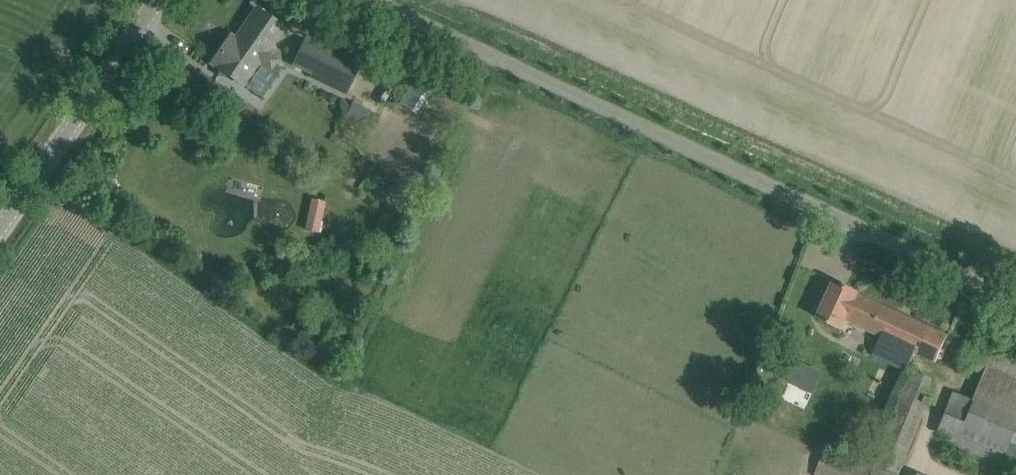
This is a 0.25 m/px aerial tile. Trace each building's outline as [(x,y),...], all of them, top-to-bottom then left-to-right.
[(235,39),(237,41),(233,47),(229,45),(226,45),(223,47),(220,50),(219,53),(218,76),(230,76),(244,86),(284,27),(257,8),(235,39)] [(360,63),(306,38),(292,67),(346,93),(360,63)] [(371,111),(353,102),(346,116),(364,125),(371,111)] [(308,229),(324,232),(331,199),(315,196),(308,229)] [(827,300),(818,319),(839,329),(843,320),(880,338),(916,354),(935,363),(939,354),(948,336),(857,294),(857,292),(835,282),(827,300)] [(979,339),(968,366),(984,373),(973,400),(954,392),(938,432),(951,437),(945,451),(1006,474),(1015,474),(1015,354),(979,339)] [(800,358),(790,380),(814,391),(824,369),(800,358)] [(893,474),(895,474),(900,474),(928,403),(932,405),(938,390),(928,386),(932,378),(912,370),(874,465),(826,447),(815,474),(893,474)]
